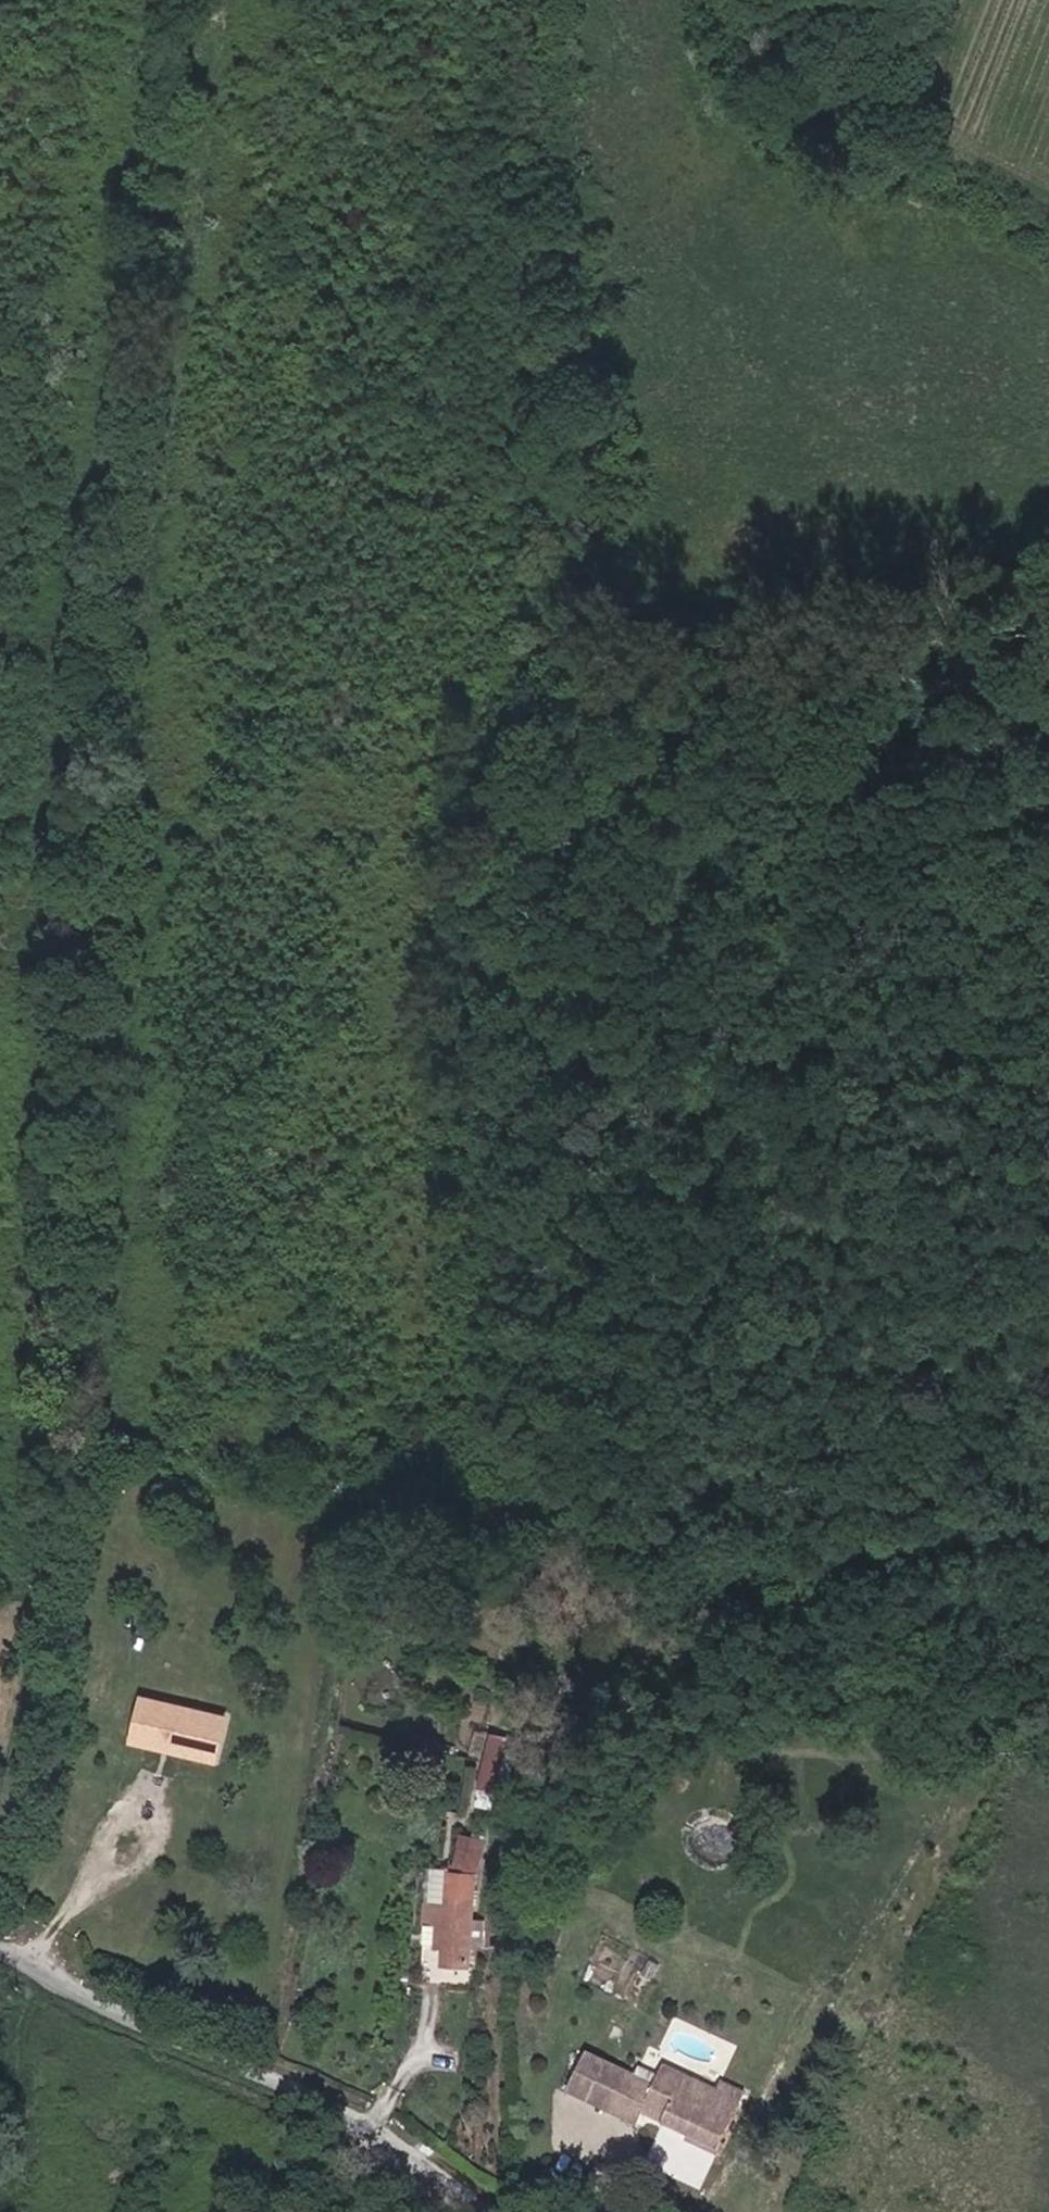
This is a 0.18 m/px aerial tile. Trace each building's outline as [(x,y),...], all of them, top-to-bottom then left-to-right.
[(137,1737),(226,1756),(236,1710),(145,1691),(137,1737)] [(222,1767),(226,1756),(137,1737),(134,1748),(222,1767)] [(447,1900),(430,1900),(427,1940),(444,1940),(443,1958),(475,1960),(480,1879),(448,1877),(447,1900)] [(581,2062),(562,2108),(602,2124),(621,2079),(581,2062)] [(637,2085),(621,2079),(602,2124),(633,2137),(641,2118),(713,2147),(739,2085),(713,2074),(708,2087),(677,2074),(675,2079),(655,2070),(652,2079),(641,2075),(637,2085)] [(678,2139),(664,2170),(700,2185),(714,2155),(678,2139)]
